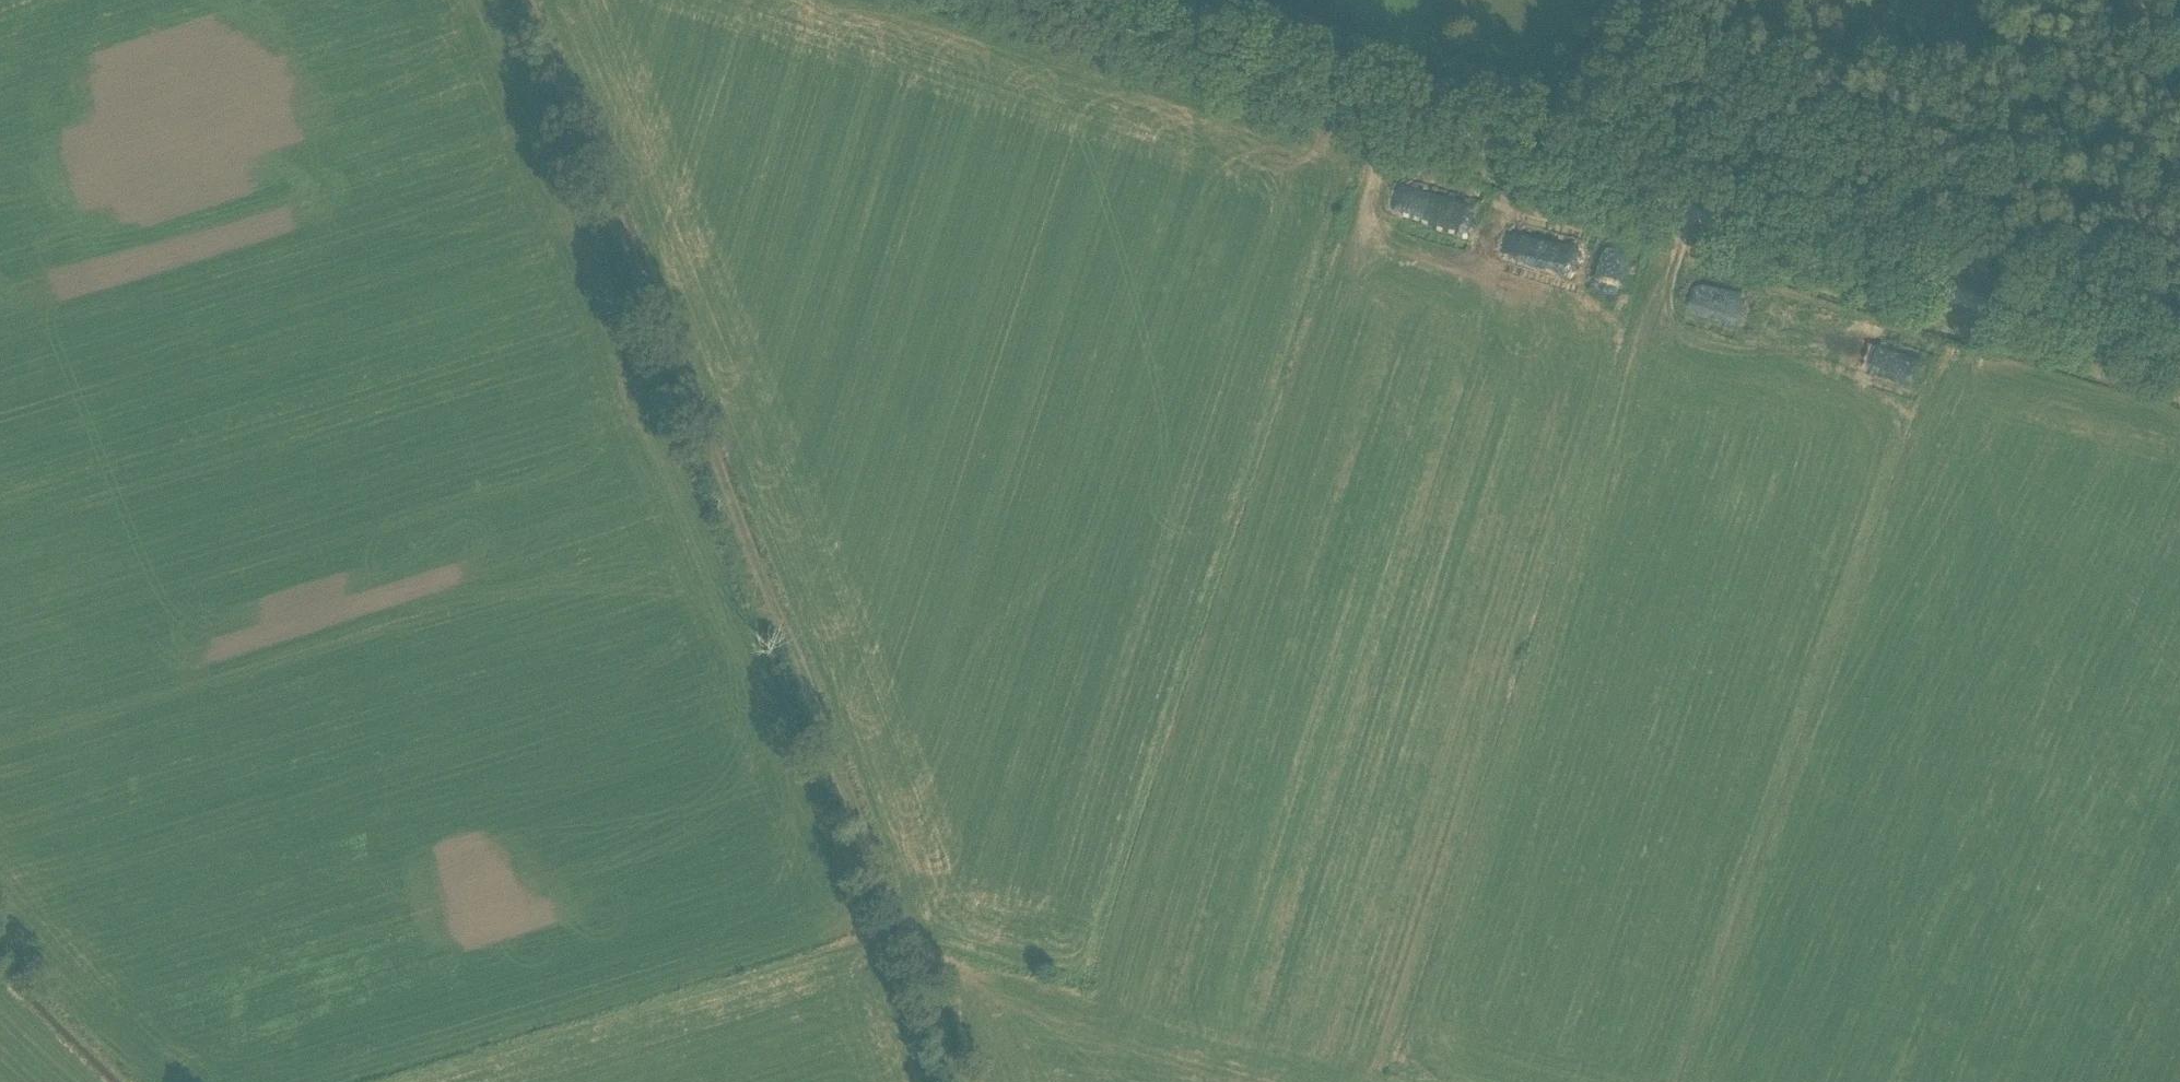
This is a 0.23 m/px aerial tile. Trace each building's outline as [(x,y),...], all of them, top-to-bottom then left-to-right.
[(1467,242),(1552,265),(1561,235),(1476,212),(1467,242)]
